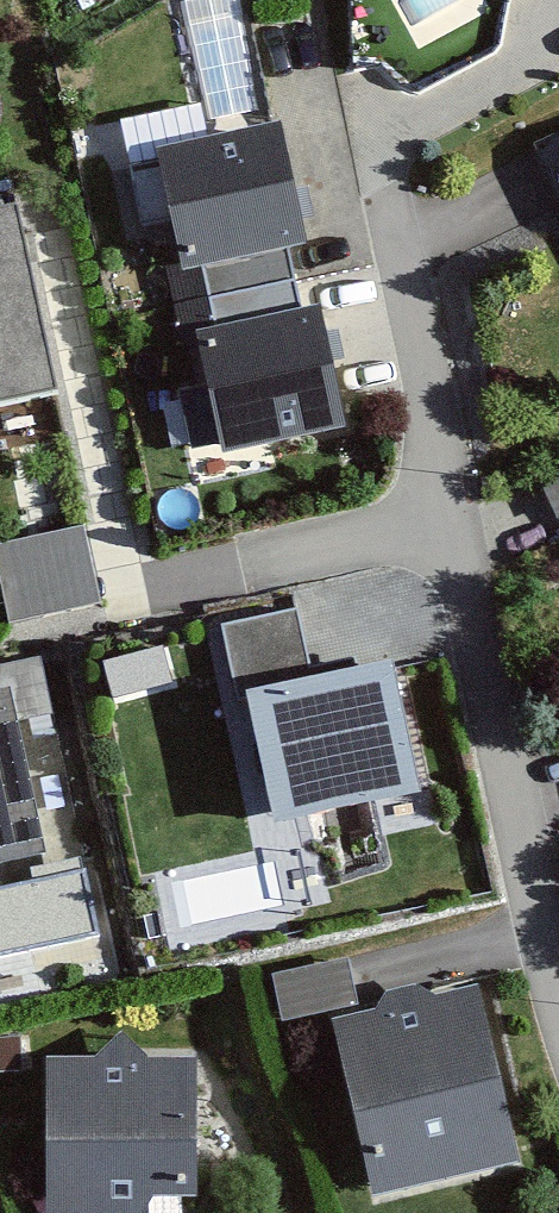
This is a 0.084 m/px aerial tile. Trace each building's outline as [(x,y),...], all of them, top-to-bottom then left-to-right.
[(265,127),(132,150),(154,272),(188,269),(286,250),(265,127)] [(0,209),(0,408),(37,402),(3,208),(0,209)] [(298,313),(286,250),(188,269),(200,331),(298,313)] [(200,331),(169,337),(194,453),(319,426),(298,313),(200,331)] [(0,539),(0,622),(93,604),(78,525),(0,539)] [(282,604),(203,617),(216,694),(295,682),(282,604)] [(295,682),(216,694),(243,831),(409,795),(380,661),(295,682)] [(22,855),(0,727),(0,859),(22,855)] [(95,928),(89,863),(0,871),(0,936),(95,928)] [(270,962),(281,1008),(360,990),(349,943),(270,962)] [(464,978),(314,1007),(349,1187),(499,1158),(464,978)] [(39,1062),(30,1212),(127,1212),(172,1178),(179,1070),(39,1062)]
